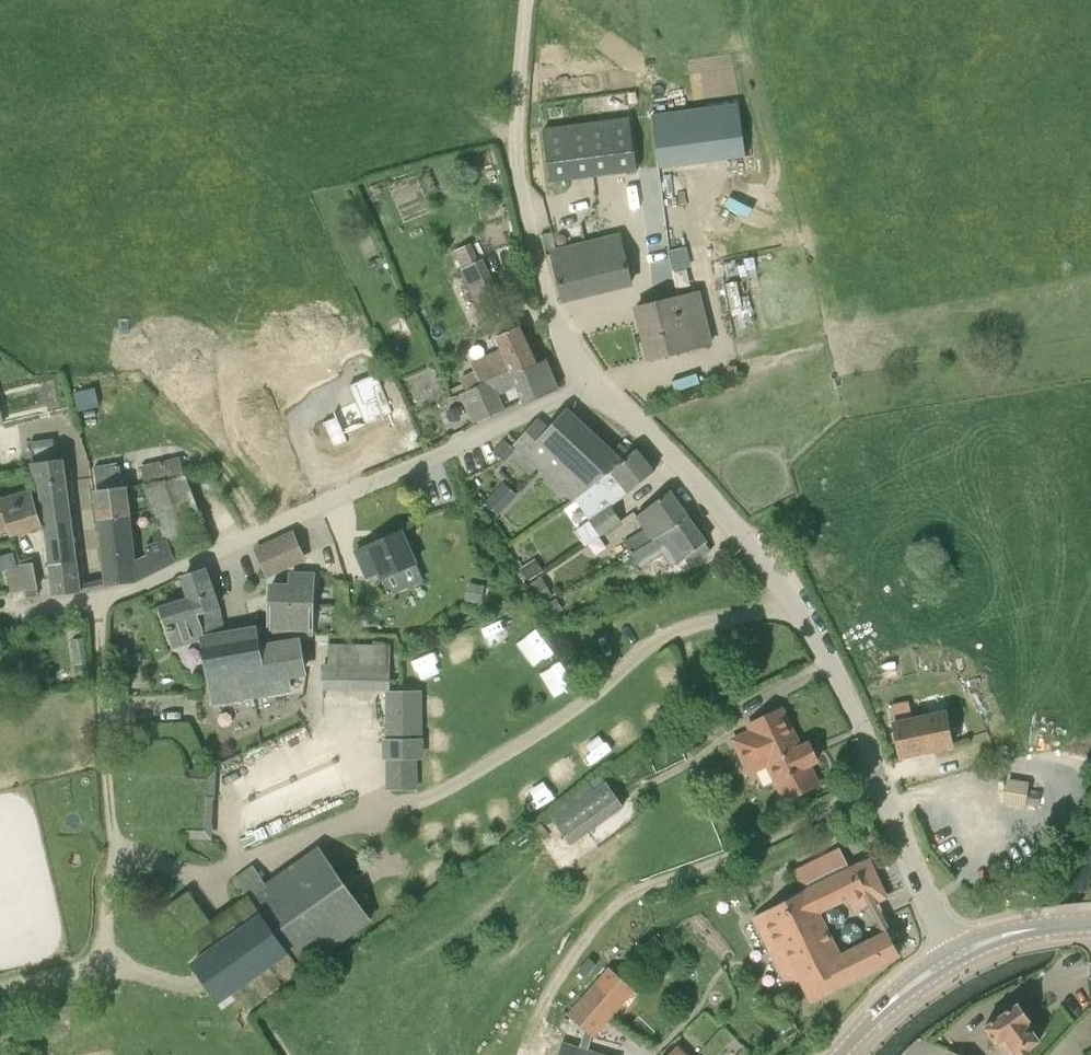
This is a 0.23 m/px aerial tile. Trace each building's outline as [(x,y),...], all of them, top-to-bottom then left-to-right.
[(652,116),(659,168),(746,157),(739,104),(652,116)] [(550,181),(637,171),(631,118),(544,129),(550,181)] [(620,237),(585,245),(597,292),(632,283),(620,237)] [(455,251),(463,269),(478,262),(470,244),(459,249),(455,251)] [(585,245),(552,254),(564,300),(597,292),(585,245)] [(384,264),(381,257),(368,263),(371,270),(384,264)] [(480,309),(481,309),(501,299),(483,260),(478,262),(463,269),(462,270),(480,309)] [(699,292),(638,306),(651,360),(672,355),(711,346),(699,292)] [(475,371),(461,377),(467,390),(475,387),(481,384),(510,369),(512,375),(536,365),(536,364),(520,327),(500,335),(496,337),(501,349),(471,362),(475,371)] [(467,390),(461,393),(474,422),(476,422),(488,416),(503,409),(496,394),(516,385),(524,403),(557,389),(545,360),(536,364),(536,365),(512,375),(510,369),(481,384),(475,387),(467,390)] [(350,385),(348,385),(365,425),(394,413),(377,373),(375,374),(350,385)] [(452,396),(466,389),(464,385),(450,391),(452,396)] [(574,497),(630,454),(620,445),(613,452),(568,412),(568,411),(567,410),(549,429),(538,419),(516,444),(532,458),(574,497)] [(337,416),(323,423),(334,449),(349,442),(337,416)] [(62,459),(56,460),(54,439),(30,442),(32,463),(42,488),(44,501),(61,498),(62,501),(67,499),(62,459)] [(610,506),(637,486),(654,472),(636,449),(630,454),(574,497),(575,498),(591,521),(575,533),(585,546),(601,536),(621,521),(610,506)] [(180,460),(143,466),(147,487),(184,481),(182,476),(180,460)] [(119,464),(94,468),(98,492),(101,519),(130,517),(126,487),(124,487),(119,464)] [(212,545),(184,481),(147,487),(162,530),(167,544),(169,543),(175,560),(212,545)] [(42,525),(31,491),(1,501),(5,512),(0,514),(0,532),(10,529),(12,535),(42,525)] [(669,529),(688,516),(670,491),(652,504),(636,515),(645,528),(625,542),(629,549),(630,551),(652,539),(653,538),(663,533),(669,529)] [(483,504),(498,518),(505,511),(489,497),(483,504)] [(75,562),(67,499),(62,501),(61,498),(44,501),(47,524),(52,564),(75,562)] [(652,539),(630,551),(631,552),(631,553),(632,554),(638,566),(645,562),(662,552),(667,560),(683,550),(688,556),(693,563),(711,550),(706,543),(707,542),(688,516),(669,529),(663,533),(653,538),(652,539)] [(130,517),(101,519),(107,570),(109,580),(110,584),(138,581),(175,563),(175,560),(169,543),(167,544),(162,530),(154,533),(156,542),(146,546),(147,554),(135,561),(130,517)] [(257,543),(271,574),(311,556),(298,525),(257,543)] [(423,579),(412,552),(403,532),(355,553),(364,573),(367,578),(380,573),(390,595),(423,579)] [(629,549),(617,556),(619,559),(619,560),(622,558),(631,553),(631,552),(630,551),(629,549)] [(17,564),(15,556),(8,558),(10,566),(17,564)] [(19,560),(26,590),(38,588),(33,558),(19,560)] [(520,569),(527,581),(539,574),(542,571),(534,559),(531,561),(520,569)] [(78,591),(78,590),(75,562),(52,564),(55,595),(78,591)] [(191,598),(163,607),(175,646),(223,630),(218,606),(205,570),(184,577),(191,598)] [(311,635),(314,575),(291,574),(291,586),(271,586),(270,633),(311,635)] [(528,583),(540,604),(551,597),(540,576),(528,583)] [(465,602),(482,604),(485,585),(468,582),(465,602)] [(563,610),(557,598),(544,605),(551,617),(563,610)] [(225,638),(204,641),(215,702),(292,689),(290,679),(307,676),(301,638),(260,645),(258,632),(240,635),(240,639),(225,641),(225,638)] [(86,637),(71,640),(75,665),(89,663),(86,637)] [(390,665),(390,647),(330,645),(330,664),(390,665)] [(557,698),(578,687),(565,661),(544,672),(557,698)] [(424,737),(423,690),(385,691),(386,738),(424,737)] [(890,705),(893,720),(912,716),(908,701),(890,705)] [(786,800),(799,794),(819,785),(809,765),(818,761),(809,743),(801,747),(782,708),(762,718),(747,725),(750,731),(732,740),(748,774),(767,765),(786,800)] [(950,725),(947,710),(928,713),(912,716),(893,720),(894,724),(900,754),(954,743),(950,725)] [(207,835),(210,776),(130,773),(127,832),(207,835)] [(607,782),(553,821),(571,845),(624,807),(607,782)] [(1029,789),(1030,786),(1008,782),(1005,800),(1036,806),(1039,791),(1029,789)] [(205,953),(188,965),(217,1006),(234,994),(245,1011),(369,921),(317,848),(265,885),(246,899),(212,923),(198,934),(194,936),(194,937),(205,953)] [(868,860),(848,869),(839,850),(794,871),(805,892),(753,919),(790,986),(802,979),(812,999),(900,955),(888,932),(840,958),(817,913),(848,897),(855,911),(886,897),(868,860)] [(1011,906),(1010,893),(993,895),(994,908),(1011,906)] [(653,940),(647,948),(658,958),(664,950),(653,940)] [(611,969),(570,1016),(593,1036),(634,989),(611,969)] [(1020,1004),(1019,1003),(984,1027),(1004,1054),(1022,1054),(1040,1041),(1026,1023),(1031,1020),(1030,1018),(1029,1012),(1026,1007),(1020,1004)]
